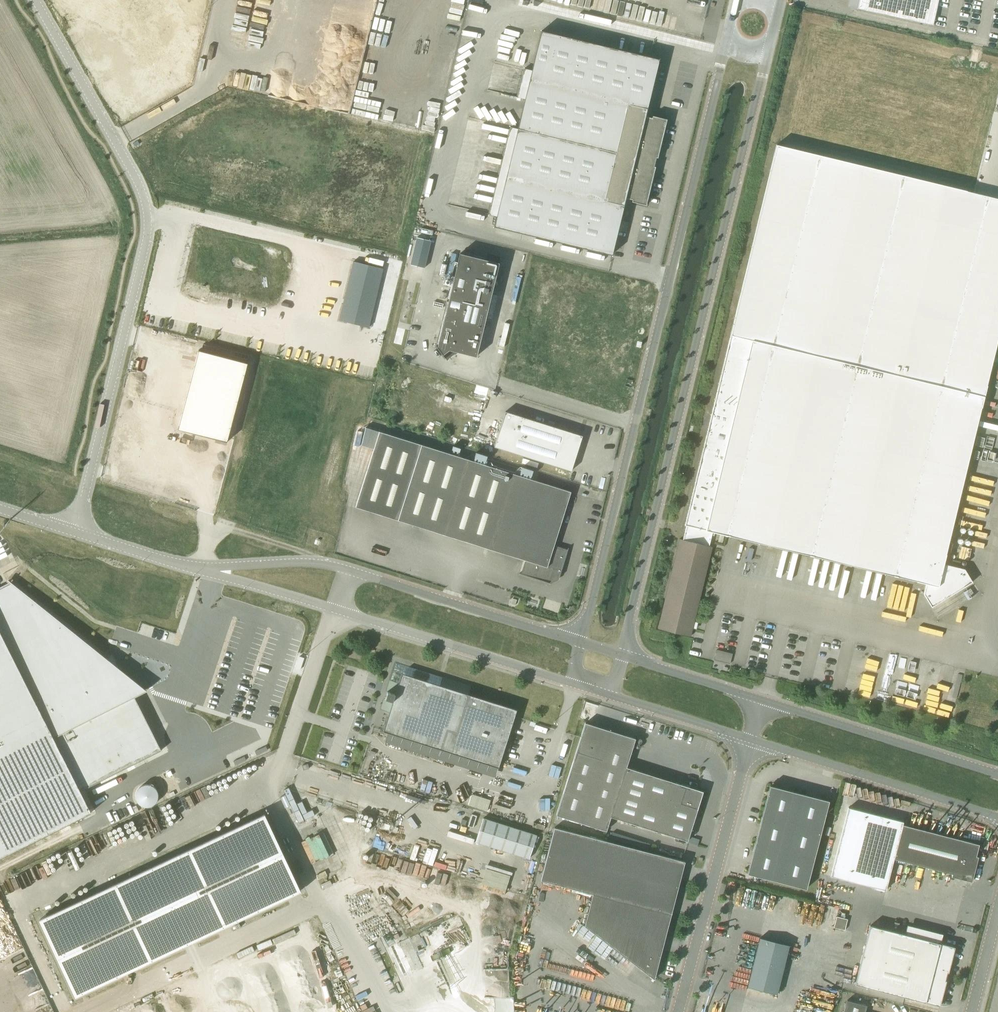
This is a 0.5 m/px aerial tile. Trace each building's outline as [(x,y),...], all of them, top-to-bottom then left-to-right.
[(592,10),(594,0),(552,0),(592,10)] [(594,11),(633,20),(657,25),(660,12),(648,10),(649,8),(612,0),(596,0),(594,11)] [(662,0),(651,0),(650,8),(661,10),(662,0)] [(938,0),(859,0),(857,9),(933,26),(938,0)] [(474,14),(469,17),(480,34),(484,31),(474,14)] [(509,129),(488,216),(496,218),(494,227),(611,255),(625,198),(632,200),(631,202),(646,206),(653,176),(655,167),(654,167),(656,158),(657,158),(667,120),(652,116),(652,118),(645,117),(659,60),(541,31),(531,73),(523,71),(516,99),(524,101),(517,131),(509,129)] [(515,36),(514,53),(522,53),(523,36),(515,36)] [(145,142),(135,148),(139,154),(148,148),(145,142)] [(997,338),(997,199),(954,188),(955,188),(781,146),(777,145),(774,156),(734,324),(733,324),(684,525),(686,526),(683,540),(679,539),(658,628),(690,636),(712,547),(709,546),(712,532),(926,584),(923,594),(931,607),(972,582),(964,569),(943,564),(997,338)] [(460,254),(437,347),(443,355),(449,350),(477,357),(499,263),(460,254)] [(354,264),(340,322),(369,329),(383,271),(354,264)] [(199,353),(178,431),(228,444),(247,365),(199,353)] [(571,471),(580,442),(503,418),(494,447),(571,471)] [(374,449),(355,507),(529,562),(525,575),(519,573),(519,574),(549,584),(559,578),(568,548),(567,548),(566,554),(553,550),(571,492),(366,427),(361,445),(374,449)] [(124,708),(113,713),(100,686),(111,681),(104,665),(96,668),(9,590),(0,594),(0,846),(73,812),(68,801),(150,763),(124,708)] [(978,599),(965,607),(968,612),(981,605),(978,599)] [(295,668),(300,670),(303,658),(299,657),(295,668)] [(384,698),(380,709),(389,712),(383,731),(498,768),(498,767),(514,716),(516,710),(468,695),(471,686),(442,677),(396,663),(390,680),(389,680),(386,691),(395,694),(392,701),(384,698)] [(688,842),(698,809),(697,808),(702,793),(686,788),(687,786),(626,767),(635,739),(585,723),(556,815),(606,831),(610,817),(688,842)] [(806,888),(828,801),(770,786),(747,873),(806,888)] [(76,996),(300,891),(264,814),(40,919),(76,996)] [(487,820),(480,843),(534,859),(541,836),(487,820)] [(972,882),(978,857),(976,856),(979,844),(902,825),(893,859),(952,874),(952,877),(972,882)] [(654,979),(671,914),(684,862),(554,828),(540,881),(592,894),(584,926),(654,979)] [(844,876),(827,874),(824,898),(833,899),(833,896),(846,898),(847,887),(843,886),(844,876)] [(845,931),(848,919),(836,916),(833,928),(845,931)] [(940,944),(870,926),(855,984),(925,1002),(940,1006),(955,947),(940,943),(940,944)] [(777,994),(789,945),(759,938),(747,987),(777,994)] [(866,1005),(847,1000),(844,1011),(865,1011),(866,1005)]
